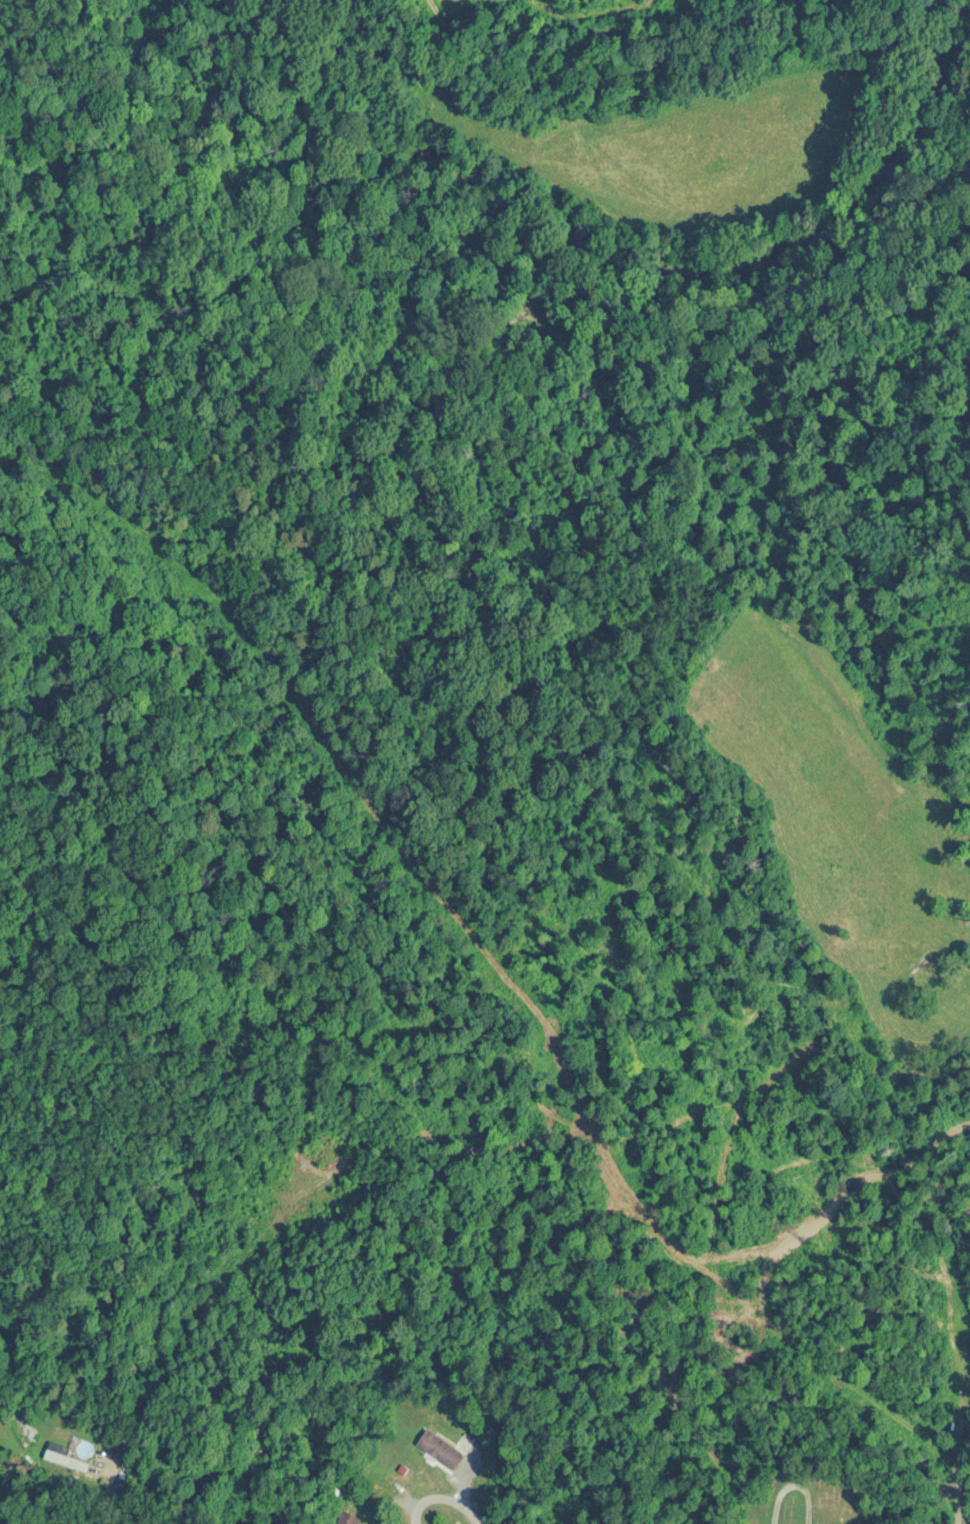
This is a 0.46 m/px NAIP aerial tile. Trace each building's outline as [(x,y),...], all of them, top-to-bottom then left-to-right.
[(416,1445),(456,1469),(466,1452),(426,1429),(416,1445)] [(44,1458),(87,1473),(90,1461),(80,1458),(82,1452),(89,1455),(93,1443),(75,1437),(72,1448),(50,1441),(44,1458)] [(342,1509),(335,1523),(359,1523),(362,1518),(342,1509)]
